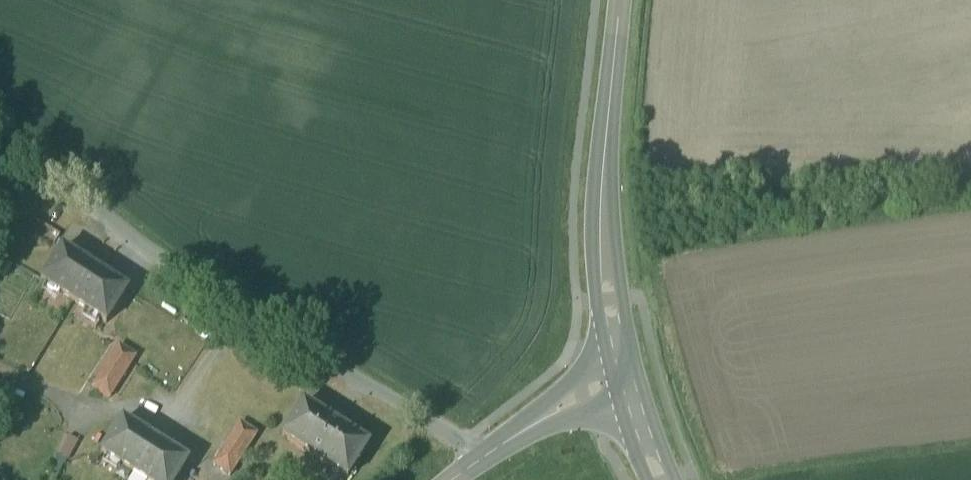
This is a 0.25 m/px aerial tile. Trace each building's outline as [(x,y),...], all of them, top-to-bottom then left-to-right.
[(127,294),(62,253),(41,285),(106,326),(127,294)] [(136,359),(118,348),(91,390),(109,402),(136,359)] [(368,447),(304,406),(284,439),(347,479),(368,447)] [(123,425),(103,457),(140,479),(178,479),(188,465),(123,425)] [(257,437),(240,427),(214,468),(230,479),(257,437)] [(79,444),(69,438),(58,458),(68,463),(79,444)]
